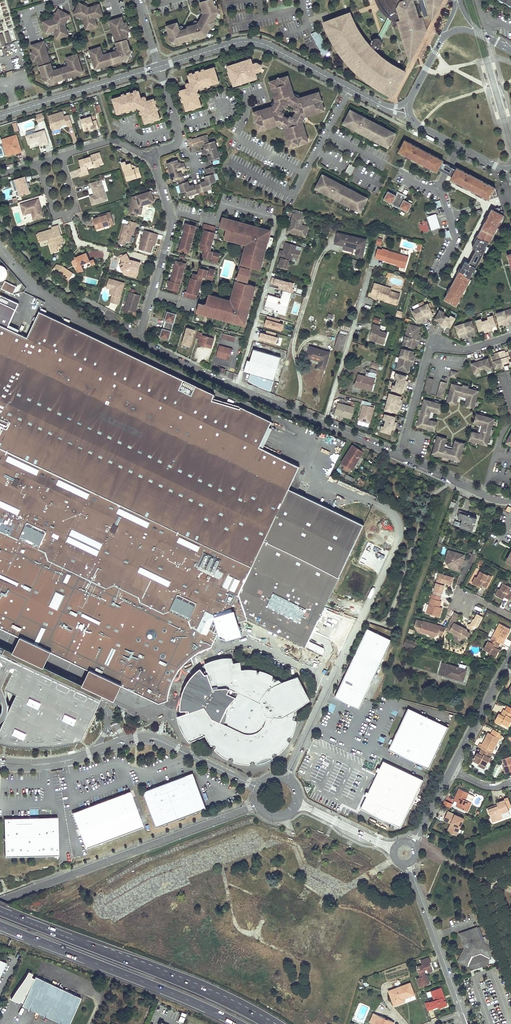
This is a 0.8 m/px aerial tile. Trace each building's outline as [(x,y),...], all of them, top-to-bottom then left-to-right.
[(217,5),(215,5),(213,0),(206,0),(200,2),(203,10),(208,8),(209,11),(204,13),(199,23),(198,24),(200,29),(196,30),(195,24),(187,27),(188,28),(183,30),(180,35),(177,33),(180,28),(178,22),(167,26),(169,31),(170,31),(171,33),(169,34),(170,37),(169,39),(179,45),(181,42),(184,41),(183,40),(186,39),(186,41),(199,37),(199,39),(206,36),(219,12),(217,5)] [(377,2),(379,7),(382,11),(385,15),(388,18),(392,21),(397,23),(400,25),(400,23),(403,23),(399,21),(395,19),(391,16),(388,13),(385,9),(382,5),(380,1),(380,0),(376,0),(377,2)] [(380,1),(382,5),(385,9),(388,13),(391,16),(395,19),(399,21),(403,23),(400,23),(400,25),(409,52),(413,52),(428,23),(427,22),(426,21),(427,20),(427,19),(427,18),(428,18),(429,18),(431,18),(437,6),(435,5),(436,4),(438,5),(440,0),(418,0),(423,17),(419,18),(414,1),(417,0),(380,0),(380,1)] [(411,53),(412,53),(413,54),(413,55),(413,56),(413,57),(412,57),(411,58),(412,62),(428,34),(431,27),(445,0),(440,0),(438,5),(436,4),(435,5),(437,6),(431,18),(429,18),(428,18),(427,18),(427,19),(427,20),(426,21),(427,22),(428,23),(413,52),(409,52),(410,54),(411,53)] [(80,3),(74,14),(83,19),(86,29),(97,26),(96,20),(89,17),(88,14),(91,14),(97,17),(103,15),(99,4),(89,8),(80,3)] [(70,15),(59,9),(54,18),(43,21),(47,33),(53,31),(56,24),(58,23),(59,26),(56,32),(57,38),(69,35),(65,24),(70,15)] [(394,96),(406,73),(403,71),(396,67),(384,58),(375,49),(372,46),(363,35),(355,22),(351,13),(326,23),(328,27),(339,23),(342,23),(343,21),(349,19),(353,27),(361,40),(370,51),(380,61),(392,69),(401,74),(397,81),(396,81),(396,83),(390,94),(394,96)] [(122,16),(109,20),(112,27),(113,27),(114,30),(118,28),(120,31),(115,33),(116,36),(115,36),(118,48),(123,51),(121,54),(117,51),(105,54),(103,59),(100,57),(102,53),(101,47),(90,50),(91,55),(93,55),(94,58),(92,58),(95,67),(98,69),(107,66),(107,64),(109,64),(109,65),(119,62),(119,60),(121,60),(122,61),(124,61),(127,62),(133,50),(130,48),(129,46),(128,46),(127,44),(129,44),(127,39),(129,38),(127,33),(130,32),(127,22),(124,22),(122,16)] [(392,21),(388,18),(378,38),(379,38),(380,39),(382,40),(382,41),(392,21)] [(342,23),(339,23),(328,27),(331,36),(341,51),(352,65),(366,78),(380,89),(390,94),(396,83),(396,81),(397,81),(401,74),(392,69),(380,61),(370,51),(361,40),(353,27),(349,19),(343,21),(342,23)] [(322,56),(329,52),(318,30),(311,34),(322,56)] [(379,38),(378,38),(377,38),(375,39),(374,39),(373,40),(373,42),(372,43),(373,44),(373,45),(373,46),(374,47),(375,48),(377,49),(380,48),(381,48),(382,47),(383,46),(383,44),(383,43),(383,42),(382,41),(382,40),(380,39),(379,38)] [(80,62),(79,62),(78,60),(80,59),(78,54),(67,57),(69,63),(73,66),(71,69),(67,66),(56,69),(54,74),(51,72),(53,67),(49,55),(48,56),(47,53),(43,54),(42,51),(46,50),(45,47),(47,46),(45,40),(32,44),(34,50),(31,51),(32,52),(34,61),(37,61),(39,66),(40,65),(42,70),(43,70),(44,72),(43,73),(43,75),(42,78),(54,84),(55,82),(58,81),(57,79),(60,79),(60,80),(70,77),(70,76),(72,75),(72,76),(81,74),(83,70),(80,62)] [(253,64),(252,60),(247,62),(247,60),(242,62),(242,63),(238,65),(237,63),(233,65),(233,66),(228,68),(230,72),(229,72),(232,80),(234,84),(238,83),(239,84),(243,83),(243,81),(248,80),(248,81),(253,80),(252,78),(257,77),(256,73),(259,72),(262,67),(261,66),(260,65),(258,65),(256,65),(255,65),(255,64),(253,64)] [(188,75),(190,81),(189,83),(188,83),(187,83),(186,84),(186,85),(186,86),(187,86),(187,87),(186,89),(181,90),(186,109),(188,109),(200,106),(201,104),(197,91),(196,91),(195,90),(197,87),(198,87),(199,88),(217,82),(218,80),(215,68),(213,67),(188,75)] [(288,81),(287,76),(280,78),(280,80),(279,80),(278,78),(270,81),(272,86),(271,87),(272,90),(274,91),(275,94),(274,96),(276,102),(281,104),(282,102),(286,104),(287,105),(288,103),(295,106),(294,108),(298,111),(300,112),(300,113),(305,116),(310,115),(310,113),(314,112),(315,113),(320,111),(320,110),(325,109),(323,102),(320,103),(320,101),(322,100),(320,93),(315,94),(313,93),(310,95),(309,96),(305,97),(304,97),(299,98),(299,99),(293,96),(294,95),(292,91),(291,90),(290,86),(290,85),(289,81),(288,81)] [(143,108),(142,108),(145,121),(147,122),(159,118),(161,117),(155,98),(148,100),(146,100),(146,99),(146,98),(146,97),(145,97),(144,96),(144,97),(143,97),(141,96),(139,89),(115,97),(114,99),(117,111),(120,112),(138,106),(138,105),(139,105),(142,106),(143,108)] [(281,104),(276,102),(273,107),(278,109),(277,111),(281,113),(286,104),(282,102),(281,104)] [(277,111),(278,109),(273,107),(268,108),(267,109),(264,110),(262,110),(259,111),(258,112),(253,114),(256,121),(257,120),(258,122),(256,123),(258,130),(262,128),(264,129),(268,127),(269,126),(272,125),(274,126),(278,124),(278,123),(284,126),(283,127),(285,132),(286,132),(288,136),(287,138),(288,142),(289,142),(291,147),(299,145),(298,142),(300,142),(300,144),(307,142),(305,138),(306,136),(305,132),(303,131),(302,128),(303,126),(302,122),(297,120),(296,121),(293,119),(289,117),(288,120),(282,116),(283,114),(281,113),(277,111)] [(386,143),(390,145),(395,136),(391,134),(392,131),(383,127),(377,124),(378,124),(375,122),(373,126),(368,123),(370,120),(367,118),(366,119),(361,116),(361,115),(353,110),(351,113),(349,117),(348,116),(345,121),(347,122),(346,124),(354,128),(360,131),(360,132),(363,133),(365,129),(366,130),(367,133),(370,132),(371,132),(369,136),(372,138),(372,137),(378,140),(377,141),(385,145),(386,143)] [(50,123),(53,131),(57,130),(61,126),(66,124),(67,126),(72,125),(69,115),(64,116),(63,111),(49,116),(51,123),(50,123)] [(302,122),(305,116),(300,113),(300,112),(298,111),(293,119),(296,121),(297,120),(302,122)] [(46,121),(43,112),(35,115),(38,123),(46,121)] [(91,117),(81,120),(85,131),(90,129),(95,128),(95,129),(99,128),(97,121),(93,122),(91,117)] [(27,135),(26,135),(29,144),(37,141),(36,140),(38,140),(39,141),(40,146),(48,143),(44,130),(35,133),(27,135)] [(16,135),(6,138),(7,142),(6,142),(7,146),(6,146),(5,148),(7,154),(10,154),(10,152),(12,152),(13,153),(17,152),(17,153),(22,151),(18,139),(17,139),(16,135)] [(191,138),(188,140),(190,147),(190,148),(193,147),(194,148),(204,145),(205,147),(205,149),(203,150),(201,150),(203,158),(206,157),(207,156),(208,158),(209,161),(220,157),(214,140),(209,142),(207,135),(192,140),(191,138)] [(435,171),(437,172),(438,169),(442,162),(443,160),(405,141),(399,152),(401,153),(404,154),(404,153),(414,158),(413,160),(416,161),(420,163),(422,164),(423,163),(433,168),(432,170),(435,171)] [(78,169),(80,176),(89,174),(87,167),(93,165),(93,166),(99,164),(98,160),(102,159),(100,152),(91,156),(91,157),(79,161),(81,168),(78,169)] [(415,162),(416,161),(413,160),(414,158),(404,153),(404,154),(401,153),(400,154),(415,162)] [(178,162),(177,159),(167,162),(172,180),(179,178),(180,181),(181,181),(184,191),(189,189),(190,195),(211,189),(209,183),(214,182),(211,174),(214,173),(213,167),(205,169),(206,173),(208,173),(209,175),(204,177),(205,181),(200,183),(201,184),(194,186),(193,185),(189,187),(187,182),(185,183),(182,173),(181,171),(183,171),(185,170),(183,162),(180,163),(179,164),(178,162)] [(122,163),(127,181),(142,177),(139,168),(133,170),(131,163),(127,165),(126,161),(122,163)] [(442,162),(438,169),(445,173),(453,177),(456,169),(449,166),(442,162)] [(434,172),(435,171),(432,170),(433,168),(423,163),(422,164),(420,163),(419,164),(434,172)] [(345,172),(352,176),(355,172),(357,167),(352,165),(350,164),(347,168),(345,172)] [(487,199),(489,200),(498,197),(495,187),(457,168),(456,169),(453,177),(451,180),(453,180),(456,182),(456,180),(466,185),(465,187),(468,189),(472,191),(475,192),(476,190),(485,195),(484,197),(487,199)] [(358,208),(362,210),(367,200),(363,198),(364,196),(355,191),(355,192),(350,189),(350,188),(347,187),(345,191),(340,188),(342,184),(339,183),(333,181),(334,180),(325,175),(324,177),(322,181),(320,180),(317,185),(319,186),(318,189),(326,193),(326,192),(332,195),(332,196),(335,198),(337,194),(338,195),(338,196),(338,197),(338,198),(339,199),(340,199),(341,199),(341,198),(342,198),(342,197),(343,198),(341,201),(344,202),(350,205),(349,206),(357,210),(358,208)] [(27,183),(25,176),(14,180),(14,181),(17,190),(20,189),(22,195),(24,195),(25,195),(27,195),(26,194),(30,193),(28,187),(27,184),(27,183)] [(101,180),(90,183),(94,194),(94,196),(92,196),(92,195),(89,195),(92,204),(107,200),(101,180)] [(468,190),(468,189),(465,187),(466,185),(456,180),(456,182),(453,180),(452,182),(468,190)] [(486,200),(487,199),(484,197),(485,195),(476,190),(475,192),(472,191),(471,192),(486,200)] [(150,191),(132,197),(129,214),(137,216),(139,206),(155,201),(153,195),(151,195),(150,191)] [(383,200),(407,213),(411,206),(407,204),(408,202),(404,199),(405,197),(398,193),(396,195),(392,193),(391,195),(387,193),(383,200)] [(17,197),(12,198),(13,200),(5,202),(6,205),(18,201),(17,197)] [(38,199),(21,205),(24,215),(31,213),(34,220),(44,217),(41,207),(38,199)] [(476,250),(484,254),(486,249),(485,248),(490,239),(491,239),(496,230),(495,229),(500,220),(501,220),(504,216),(501,207),(492,210),(489,216),(485,222),(479,235),(475,241),(472,247),(476,250)] [(104,213),(105,215),(100,216),(93,219),(95,226),(102,224),(103,226),(114,223),(111,211),(104,213)] [(290,226),(288,231),(306,237),(309,227),(301,224),(296,223),(298,219),(303,220),(304,216),(294,213),(291,223),(292,223),(291,227),(290,226)] [(431,229),(439,227),(435,215),(429,217),(427,217),(431,229)] [(265,255),(261,254),(263,247),(265,247),(267,239),(265,238),(267,231),(255,228),(254,229),(252,229),(252,226),(244,223),(244,227),(237,225),(238,222),(232,220),(231,221),(222,219),(220,227),(226,229),(225,230),(227,231),(225,238),(233,240),(233,242),(240,244),(241,241),(244,241),(243,242),(250,244),(248,250),(245,249),(243,256),(244,257),(235,290),(234,290),(232,297),(235,298),(233,304),(227,302),(227,303),(224,302),(225,299),(218,297),(218,299),(209,296),(207,304),(206,304),(205,305),(199,304),(197,312),(206,314),(206,315),(212,317),(213,314),(219,316),(219,319),(227,321),(227,318),(230,319),(230,320),(241,324),(243,316),(246,317),(248,309),(247,308),(249,301),(252,302),(254,295),(252,295),(255,286),(247,284),(251,268),(259,270),(261,261),(263,262),(265,255)] [(132,235),(134,226),(136,227),(137,223),(129,220),(128,224),(125,223),(120,239),(125,240),(130,242),(132,235)] [(425,221),(418,224),(422,233),(429,230),(425,221)] [(194,230),(195,226),(186,224),(184,231),(185,231),(179,251),(188,254),(195,230),(194,230)] [(217,227),(204,224),(203,230),(215,233),(217,227)] [(49,230),(38,233),(41,241),(48,239),(53,252),(58,251),(57,247),(61,246),(61,244),(64,243),(58,225),(52,227),(52,229),(52,230),(49,231),(49,230)] [(154,233),(145,230),(143,237),(141,237),(140,241),(141,242),(139,249),(151,253),(153,246),(154,243),(153,242),(153,241),(154,242),(156,242),(157,238),(153,237),(154,233)] [(210,251),(215,233),(205,230),(204,234),(206,235),(204,241),(202,241),(201,244),(202,245),(201,249),(205,251),(203,257),(213,260),(212,262),(217,263),(220,254),(210,251)] [(357,255),(362,256),(367,240),(338,233),(336,244),(344,246),(353,248),(353,245),(359,246),(358,249),(357,255)] [(250,244),(243,242),(244,241),(241,241),(240,244),(246,245),(245,249),(248,250),(250,244)] [(296,249),(297,245),(286,242),(283,251),(286,252),(284,257),(282,256),(279,266),(287,269),(290,260),(292,261),(293,257),(299,259),(301,251),(296,249)] [(386,260),(386,261),(398,264),(401,265),(401,267),(406,268),(409,257),(389,251),(389,250),(383,248),(382,249),(378,248),(376,257),(386,260)] [(477,268),(484,254),(476,250),(469,264),(477,268)] [(78,273),(84,271),(82,266),(90,262),(90,261),(86,253),(80,255),(75,257),(78,266),(76,267),(78,273)] [(127,253),(120,257),(123,263),(124,265),(121,268),(124,273),(126,272),(127,274),(132,276),(133,273),(138,270),(141,262),(131,260),(127,253)] [(168,288),(177,291),(178,287),(179,288),(186,264),(176,261),(171,281),(170,281),(168,288)] [(445,300),(456,306),(459,301),(458,300),(463,291),(464,291),(469,282),(468,281),(473,271),(474,272),(477,268),(469,264),(465,261),(462,268),(458,274),(451,287),(448,293),(445,300)] [(52,270),(59,275),(68,281),(73,274),(62,266),(56,264),(52,270)] [(4,266),(1,265),(0,265),(0,281),(2,281),(5,279),(7,277),(8,275),(8,272),(7,269),(6,267),(4,266)] [(213,280),(215,270),(210,269),(210,271),(200,268),(198,275),(194,274),(192,279),(191,278),(190,282),(193,283),(191,289),(189,288),(187,292),(198,295),(203,277),(213,280)] [(118,304),(125,283),(109,278),(106,287),(111,289),(114,290),(113,295),(110,302),(118,304)] [(284,291),(286,291),(287,289),(289,283),(272,278),(271,282),(273,283),(273,284),(279,286),(278,289),(284,291)] [(17,286),(5,280),(2,288),(13,294),(17,286)] [(388,302),(397,305),(401,295),(391,292),(385,290),(386,287),(376,284),(372,294),(379,296),(378,297),(386,300),(388,301),(388,302)] [(278,313),(285,315),(292,293),(286,291),(284,291),(282,299),(269,295),(265,306),(268,307),(268,306),(275,309),(279,310),(278,313)] [(134,293),(130,292),(124,312),(132,315),(133,311),(136,309),(137,306),(136,304),(137,302),(138,303),(140,295),(134,293)] [(197,295),(185,292),(183,297),(195,301),(197,295)] [(21,637),(30,642),(36,645),(51,652),(90,670),(93,672),(92,675),(100,679),(107,682),(109,679),(122,685),(160,703),(169,700),(169,699),(170,696),(171,691),(172,687),(172,685),(173,683),(174,681),(175,679),(175,678),(177,675),(179,672),(183,666),(185,665),(189,660),(193,657),(196,655),(201,651),(208,648),(213,646),(215,643),(222,629),(225,628),(249,619),(259,624),(272,630),(305,646),(363,523),(292,489),(302,468),(261,449),(273,422),(243,408),(241,410),(214,401),(215,395),(40,311),(28,338),(8,328),(19,304),(1,295),(0,298),(0,628),(21,637)] [(434,316),(429,304),(425,306),(421,308),(427,321),(430,320),(429,318),(431,317),(434,316)] [(423,323),(427,321),(421,308),(415,310),(413,311),(418,323),(421,321),(423,321),(423,323)] [(438,325),(441,326),(446,316),(444,315),(445,313),(440,310),(435,320),(440,322),(438,325)] [(505,326),(509,325),(504,311),(497,314),(500,325),(502,325),(504,324),(505,326)] [(177,314),(169,312),(167,316),(166,316),(164,321),(166,321),(164,328),(162,328),(161,333),(162,333),(161,338),(169,340),(172,331),(170,330),(171,326),(172,323),(174,323),(177,314)] [(451,316),(449,318),(446,316),(441,326),(444,328),(446,325),(450,328),(455,318),(451,316)] [(488,317),(489,320),(485,321),(489,331),(492,330),(491,327),(496,326),(493,316),(488,317)] [(485,333),(489,331),(485,321),(482,322),(481,319),(476,321),(479,331),(484,330),(485,333)] [(280,323),(266,320),(264,327),(281,331),(283,324),(280,323)] [(343,320),(340,333),(348,336),(352,323),(343,320)] [(476,333),(472,321),(464,324),(468,338),(472,337),(471,334),(473,334),(476,333)] [(384,344),(388,332),(380,330),(381,326),(373,324),(372,328),(373,328),(370,337),(377,340),(377,342),(384,344)] [(421,328),(409,324),(405,336),(420,340),(421,337),(418,336),(419,334),(421,328)] [(465,339),(468,338),(464,324),(456,326),(459,338),(462,337),(464,337),(465,339)] [(195,331),(187,328),(182,346),(191,348),(195,331)] [(199,344),(211,348),(214,339),(202,335),(202,333),(199,332),(197,338),(200,339),(199,344)] [(276,345),(278,337),(275,337),(266,334),(261,333),(259,340),(276,345)] [(335,348),(344,350),(348,336),(340,333),(335,348)] [(419,344),(420,340),(405,336),(403,345),(415,348),(416,345),(416,344),(419,344)] [(228,347),(220,344),(216,356),(224,358),(228,347)] [(236,349),(228,347),(224,358),(233,361),(236,349)] [(325,369),(329,354),(322,352),(322,350),(310,347),(307,357),(316,360),(317,358),(321,359),(321,361),(319,367),(325,369)] [(274,380),(281,357),(254,349),(251,360),(248,360),(245,371),(251,373),(257,375),(255,381),(266,384),(267,378),(274,380)] [(402,349),(400,357),(414,361),(415,358),(413,357),(413,355),(414,352),(402,349)] [(503,351),(499,352),(504,366),(510,364),(510,361),(508,352),(505,353),(503,354),(503,351)] [(492,357),(495,369),(504,366),(499,352),(496,354),(496,356),(494,356),(492,357)] [(413,365),(414,361),(400,357),(396,369),(408,373),(410,366),(411,364),(413,365)] [(483,361),(482,358),(479,359),(482,369),(485,368),(486,371),(491,369),(488,359),(483,361)] [(479,370),(482,369),(479,359),(476,360),(476,363),(472,364),(475,374),(480,373),(479,370)] [(372,391),(377,374),(376,374),(377,370),(371,368),(370,372),(368,377),(358,374),(356,384),(363,386),(362,388),(372,391)] [(398,379),(397,382),(407,385),(408,382),(405,381),(406,376),(397,374),(395,378),(398,379)] [(272,388),(274,380),(267,378),(266,384),(255,381),(255,383),(272,388)] [(433,379),(428,378),(424,392),(429,394),(433,379)] [(403,388),(406,389),(407,385),(397,382),(396,386),(393,386),(392,390),(402,393),(403,388)] [(441,382),(437,396),(443,398),(447,383),(441,382)] [(462,387),(452,384),(447,402),(456,404),(458,397),(456,394),(458,393),(460,396),(465,397),(468,396),(469,399),(466,400),(465,407),(474,409),(479,392),(469,389),(462,387)] [(390,394),(387,402),(402,406),(403,403),(400,402),(401,400),(402,397),(390,394)] [(417,426),(435,431),(438,422),(431,420),(427,422),(426,420),(429,418),(430,413),(429,410),(431,409),(433,412),(440,414),(443,404),(424,399),(421,410),(420,416),(417,426)] [(351,419),(355,407),(338,402),(335,414),(351,419)] [(398,409),(401,410),(402,406),(387,402),(385,411),(397,414),(398,411),(398,409)] [(363,404),(359,420),(370,423),(374,407),(363,404)] [(492,429),(495,419),(476,413),(474,423),(481,425),(483,423),(485,425),(483,426),(481,432),(482,435),(480,436),(479,433),(472,431),(469,441),(487,446),(490,435),(492,429)] [(386,420),(386,423),(396,426),(397,423),(394,422),(395,417),(385,415),(384,419),(386,420)] [(392,429),(395,430),(396,426),(386,423),(384,427),(382,427),(380,432),(390,435),(392,429)] [(449,459),(459,462),(465,443),(455,440),(453,448),(455,450),(453,452),(451,449),(445,448),(443,449),(442,447),(445,445),(447,438),(438,436),(433,454),(443,457),(449,459)] [(343,469),(350,473),(366,450),(363,448),(362,450),(353,445),(341,463),(343,464),(345,465),(343,469)] [(473,531),(477,518),(470,516),(465,514),(466,512),(459,510),(457,517),(463,519),(462,523),(455,521),(454,525),(473,531)] [(465,555),(448,550),(447,557),(450,558),(449,562),(450,564),(449,568),(460,571),(461,567),(460,566),(460,564),(464,566),(466,560),(463,559),(465,555)] [(475,576),(472,583),(479,587),(481,584),(481,583),(483,583),(482,585),(486,587),(492,577),(480,570),(476,577),(475,576)] [(439,573),(433,594),(441,596),(445,585),(443,584),(444,582),(451,584),(453,578),(439,573)] [(509,590),(510,587),(503,582),(499,589),(498,588),(495,594),(503,598),(504,596),(505,594),(507,595),(506,597),(510,599),(510,597),(510,591),(509,590)] [(442,601),(440,600),(441,596),(433,594),(432,594),(426,612),(439,616),(442,607),(440,606),(442,601)] [(339,623),(345,625),(347,617),(341,615),(339,623)] [(432,624),(423,622),(423,623),(417,621),(416,626),(416,630),(420,631),(421,633),(427,634),(428,635),(428,634),(431,639),(438,635),(442,636),(445,630),(446,628),(441,626),(436,629),(434,627),(433,626),(432,624)] [(464,626),(456,622),(454,621),(452,624),(449,622),(446,628),(445,630),(449,632),(453,628),(458,631),(460,638),(466,636),(466,635),(470,633),(472,630),(469,629),(468,626),(465,624),(464,626)] [(499,623),(491,638),(494,639),(500,642),(502,644),(503,640),(502,640),(503,638),(504,638),(510,629),(499,623)] [(359,709),(391,640),(367,628),(345,675),(334,697),(359,709)] [(44,670),(51,652),(36,645),(21,637),(13,655),(44,670)] [(416,642),(406,639),(404,645),(415,648),(415,645),(416,642)] [(489,653),(495,657),(499,649),(497,648),(496,647),(497,646),(498,646),(500,642),(494,639),(492,643),(487,640),(483,648),(489,652),(489,653)] [(1,742),(6,742),(8,743),(14,744),(20,745),(26,745),(32,745),(38,745),(44,745),(49,745),(55,744),(60,744),(66,743),(72,742),(77,741),(80,740),(82,739),(99,705),(103,698),(83,688),(44,670),(13,655),(6,651),(0,649),(0,741),(1,742)] [(193,711),(187,713),(177,716),(178,721),(180,726),(182,731),(184,734),(186,737),(189,741),(190,740),(205,734),(211,745),(212,744),(213,745),(214,747),(214,749),(222,755),(227,758),(228,757),(231,758),(233,759),(233,761),(238,762),(249,763),(250,762),(252,762),(255,762),(256,763),(260,762),(264,761),(268,759),(272,757),(273,756),(275,754),(277,753),(278,753),(280,751),(282,749),(285,746),(289,741),(288,740),(289,738),(290,736),(292,735),(294,731),(295,725),(296,720),(295,719),(295,717),(295,714),(296,713),(296,709),(310,699),(298,676),(282,681),(279,679),(277,679),(276,678),(273,676),(273,674),(264,671),(260,670),(259,671),(258,670),(257,670),(257,669),(248,668),(242,669),(242,667),(240,661),(234,662),(233,659),(232,657),(227,657),(222,657),(218,658),(212,660),(205,664),(207,669),(210,677),(193,711)] [(463,681),(466,669),(443,663),(439,674),(463,681)] [(210,677),(207,669),(204,671),(201,668),(199,669),(197,671),(194,674),(192,676),(189,680),(187,684),(184,689),(183,692),(182,698),(181,702),(181,707),(181,710),(185,710),(187,713),(193,711),(210,677)] [(122,685),(109,679),(107,682),(100,679),(92,675),(93,672),(90,670),(83,688),(103,698),(114,703),(122,685)] [(398,729),(437,747),(447,727),(408,708),(398,729)] [(494,721),(501,725),(502,723),(508,726),(510,721),(510,713),(505,710),(504,709),(501,713),(503,714),(502,716),(501,715),(498,714),(494,721)] [(437,747),(398,729),(388,749),(428,768),(437,747)] [(483,742),(485,743),(484,745),(482,744),(480,747),(481,748),(491,753),(499,738),(500,739),(502,736),(500,735),(501,734),(493,729),(490,734),(488,733),(483,742)] [(472,760),(479,764),(478,766),(484,770),(492,754),(491,753),(481,748),(479,752),(481,753),(480,755),(478,754),(476,753),(472,760)] [(510,756),(501,759),(504,766),(502,767),(505,774),(510,771),(510,758),(510,756)] [(423,780),(383,761),(360,808),(400,827),(423,780)] [(168,782),(144,791),(157,827),(207,808),(194,773),(168,782)] [(458,801),(456,804),(467,810),(472,802),(467,798),(470,792),(461,787),(456,797),(459,799),(458,801)] [(78,810),(73,812),(86,848),(144,826),(131,791),(117,796),(90,806),(78,810)] [(509,811),(508,808),(510,807),(508,798),(504,799),(505,800),(497,803),(498,805),(499,807),(489,811),(492,820),(502,816),(501,814),(509,811)] [(452,823),(448,830),(456,834),(464,818),(448,809),(445,816),(452,820),(450,822),(452,823)] [(58,817),(5,818),(6,856),(59,855),(58,817)] [(468,965),(468,964),(475,968),(486,964),(490,957),(491,957),(494,949),(495,947),(482,941),(477,927),(460,933),(461,935),(465,947),(459,961),(468,965)] [(417,978),(420,987),(430,983),(427,974),(426,975),(424,969),(427,968),(431,967),(429,963),(431,962),(429,958),(420,961),(422,965),(417,967),(421,977),(417,978)] [(34,979),(30,977),(32,974),(27,972),(24,978),(22,980),(20,984),(18,986),(16,989),(14,992),(10,1000),(18,1003),(19,1002),(22,1003),(21,1006),(62,1023),(68,1023),(80,998),(35,977),(34,979)] [(410,985),(389,992),(394,1007),(405,1003),(404,999),(414,996),(410,985)] [(425,1003),(428,1010),(432,1008),(438,1006),(439,1008),(447,1005),(445,1000),(444,1000),(443,997),(444,996),(441,987),(431,991),(435,1000),(425,1003)] [(374,1013),(370,1023),(372,1023),(391,1023),(392,1021),(374,1013)]
